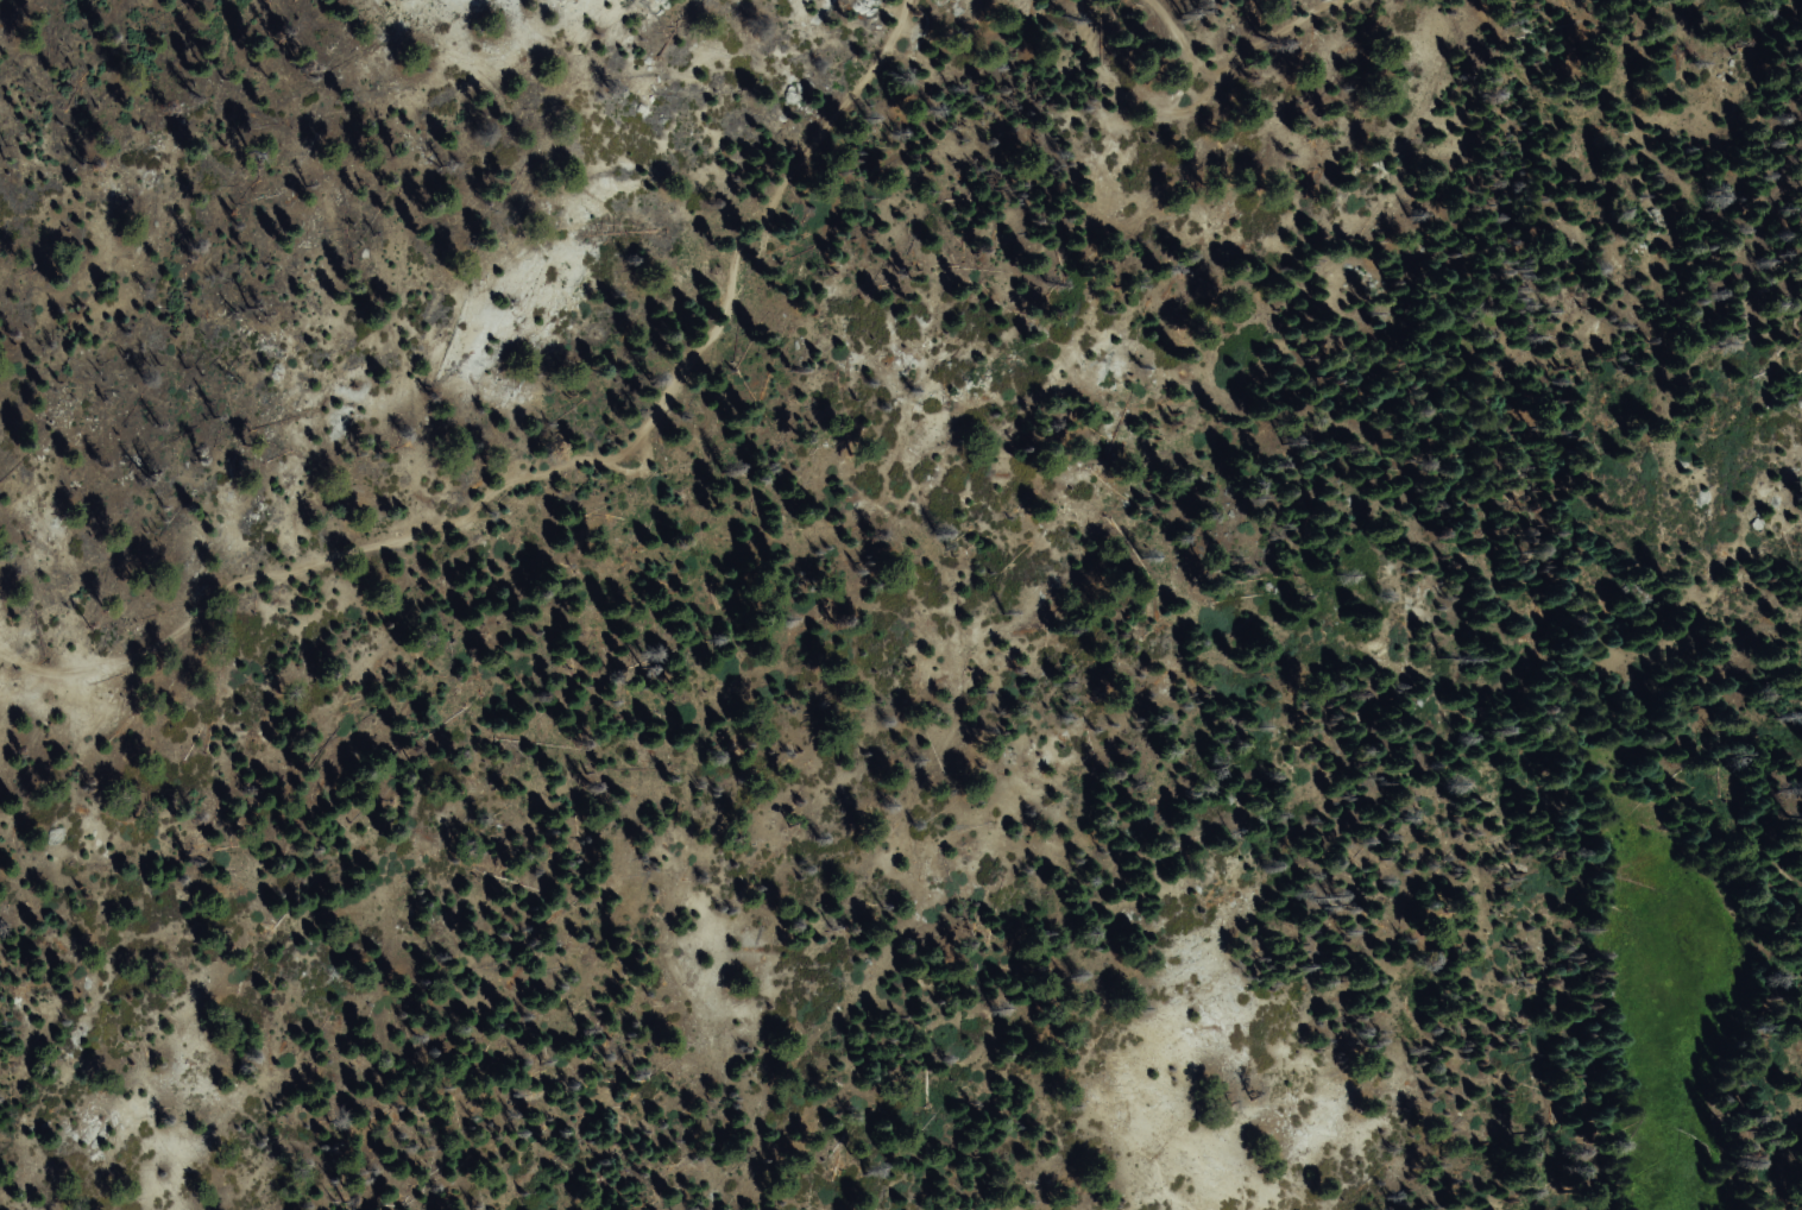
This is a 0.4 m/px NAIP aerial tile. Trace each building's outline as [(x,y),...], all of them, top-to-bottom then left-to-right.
[(957,181),(956,162),(944,163),(945,182),(957,181)]
